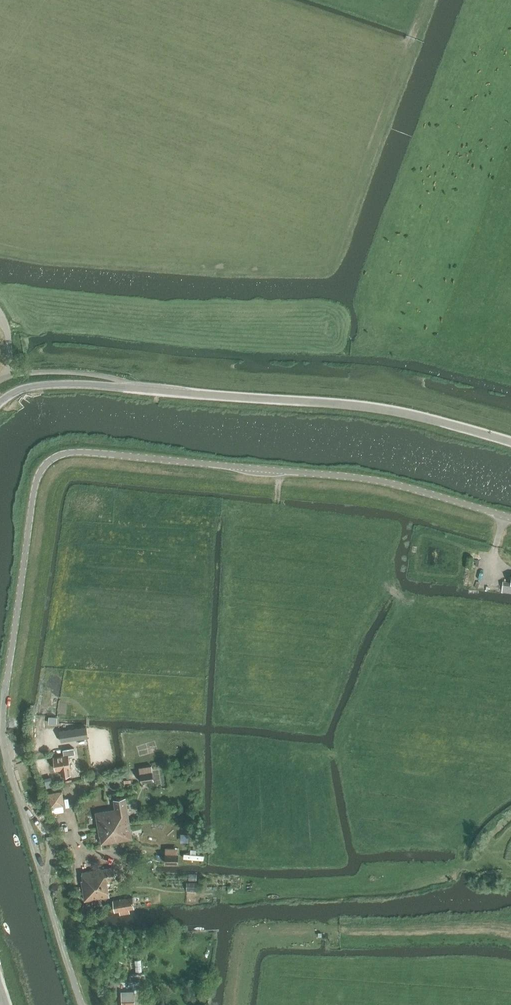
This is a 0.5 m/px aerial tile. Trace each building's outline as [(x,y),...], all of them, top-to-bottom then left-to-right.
[(508,583),(503,582),(501,593),(510,594),(510,580),(510,585),(508,585),(508,583)] [(60,712),(67,663),(42,660),(35,708),(60,712)] [(60,731),(62,742),(88,738),(86,727),(60,731)] [(55,770),(61,769),(62,776),(71,774),(70,768),(68,755),(75,754),(74,748),(63,750),(64,756),(54,757),(55,770)] [(139,768),(141,782),(154,780),(152,766),(139,768)] [(68,801),(68,785),(52,786),(53,801),(68,801)] [(99,836),(100,836),(101,844),(132,839),(125,797),(114,799),(115,809),(95,812),(99,836)] [(165,863),(178,863),(178,848),(165,848),(165,863)] [(78,879),(81,899),(107,894),(104,879),(112,878),(110,866),(95,869),(78,872),(80,879),(78,879)] [(120,912),(121,916),(130,914),(130,910),(134,909),(132,898),(114,901),(116,913),(120,912)] [(132,951),(135,966),(149,964),(147,948),(132,951)]
